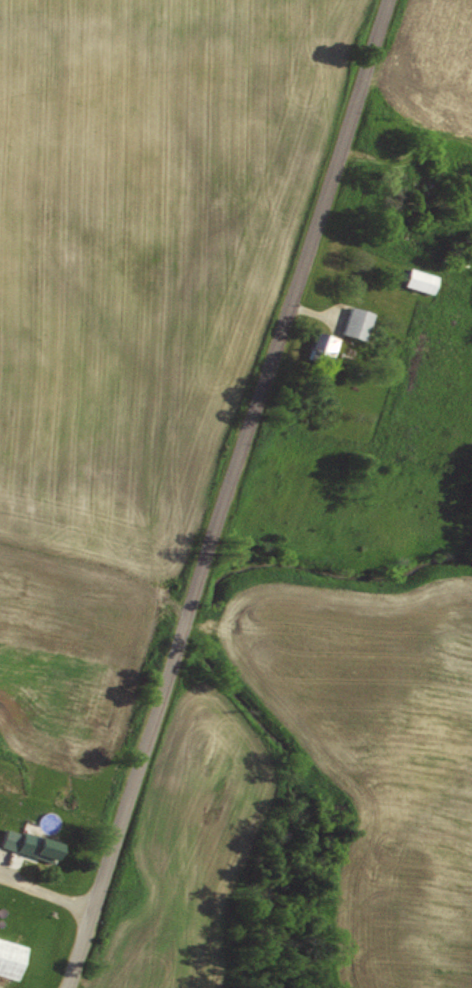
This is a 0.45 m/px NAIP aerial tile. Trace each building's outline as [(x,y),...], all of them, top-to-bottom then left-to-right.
[(437,274),(407,268),(403,286),(433,293),(437,274)] [(371,311),(347,305),(340,333),(364,339),(371,311)] [(331,355),(334,335),(313,332),(310,352),(331,355)] [(57,860),(62,840),(4,827),(0,846),(0,847),(57,860)] [(0,937),(0,974),(17,979),(27,945),(0,937)]
